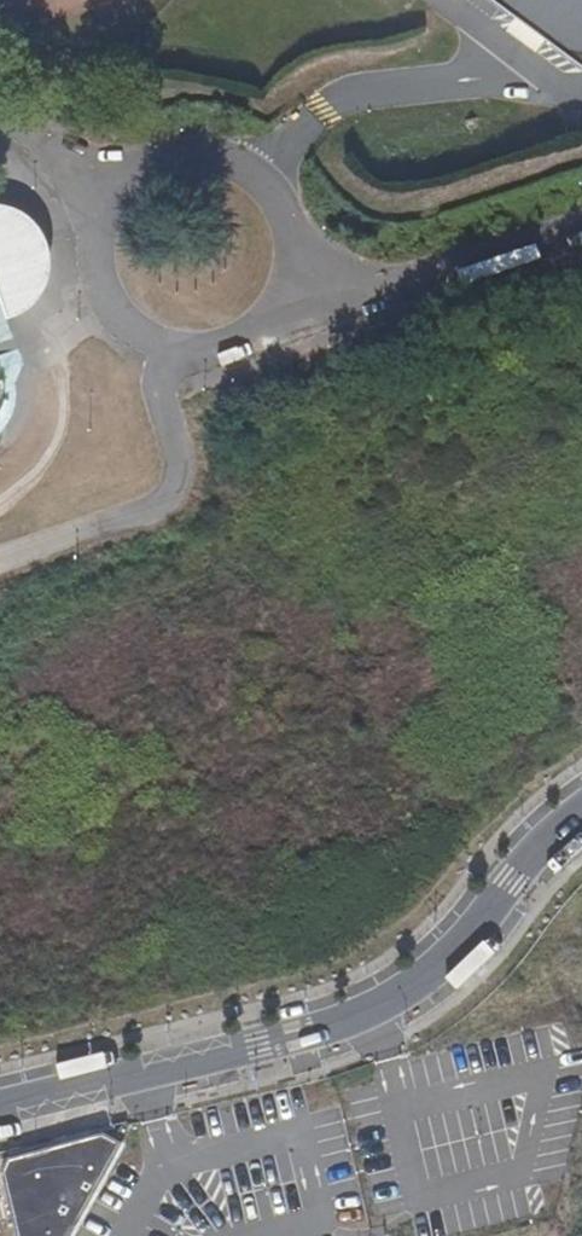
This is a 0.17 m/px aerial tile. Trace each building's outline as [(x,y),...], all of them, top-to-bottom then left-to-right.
[(581,79),(581,0),(480,0),(581,79)] [(8,1159),(1,1175),(18,1235),(68,1235),(120,1145),(103,1133),(8,1159)]
